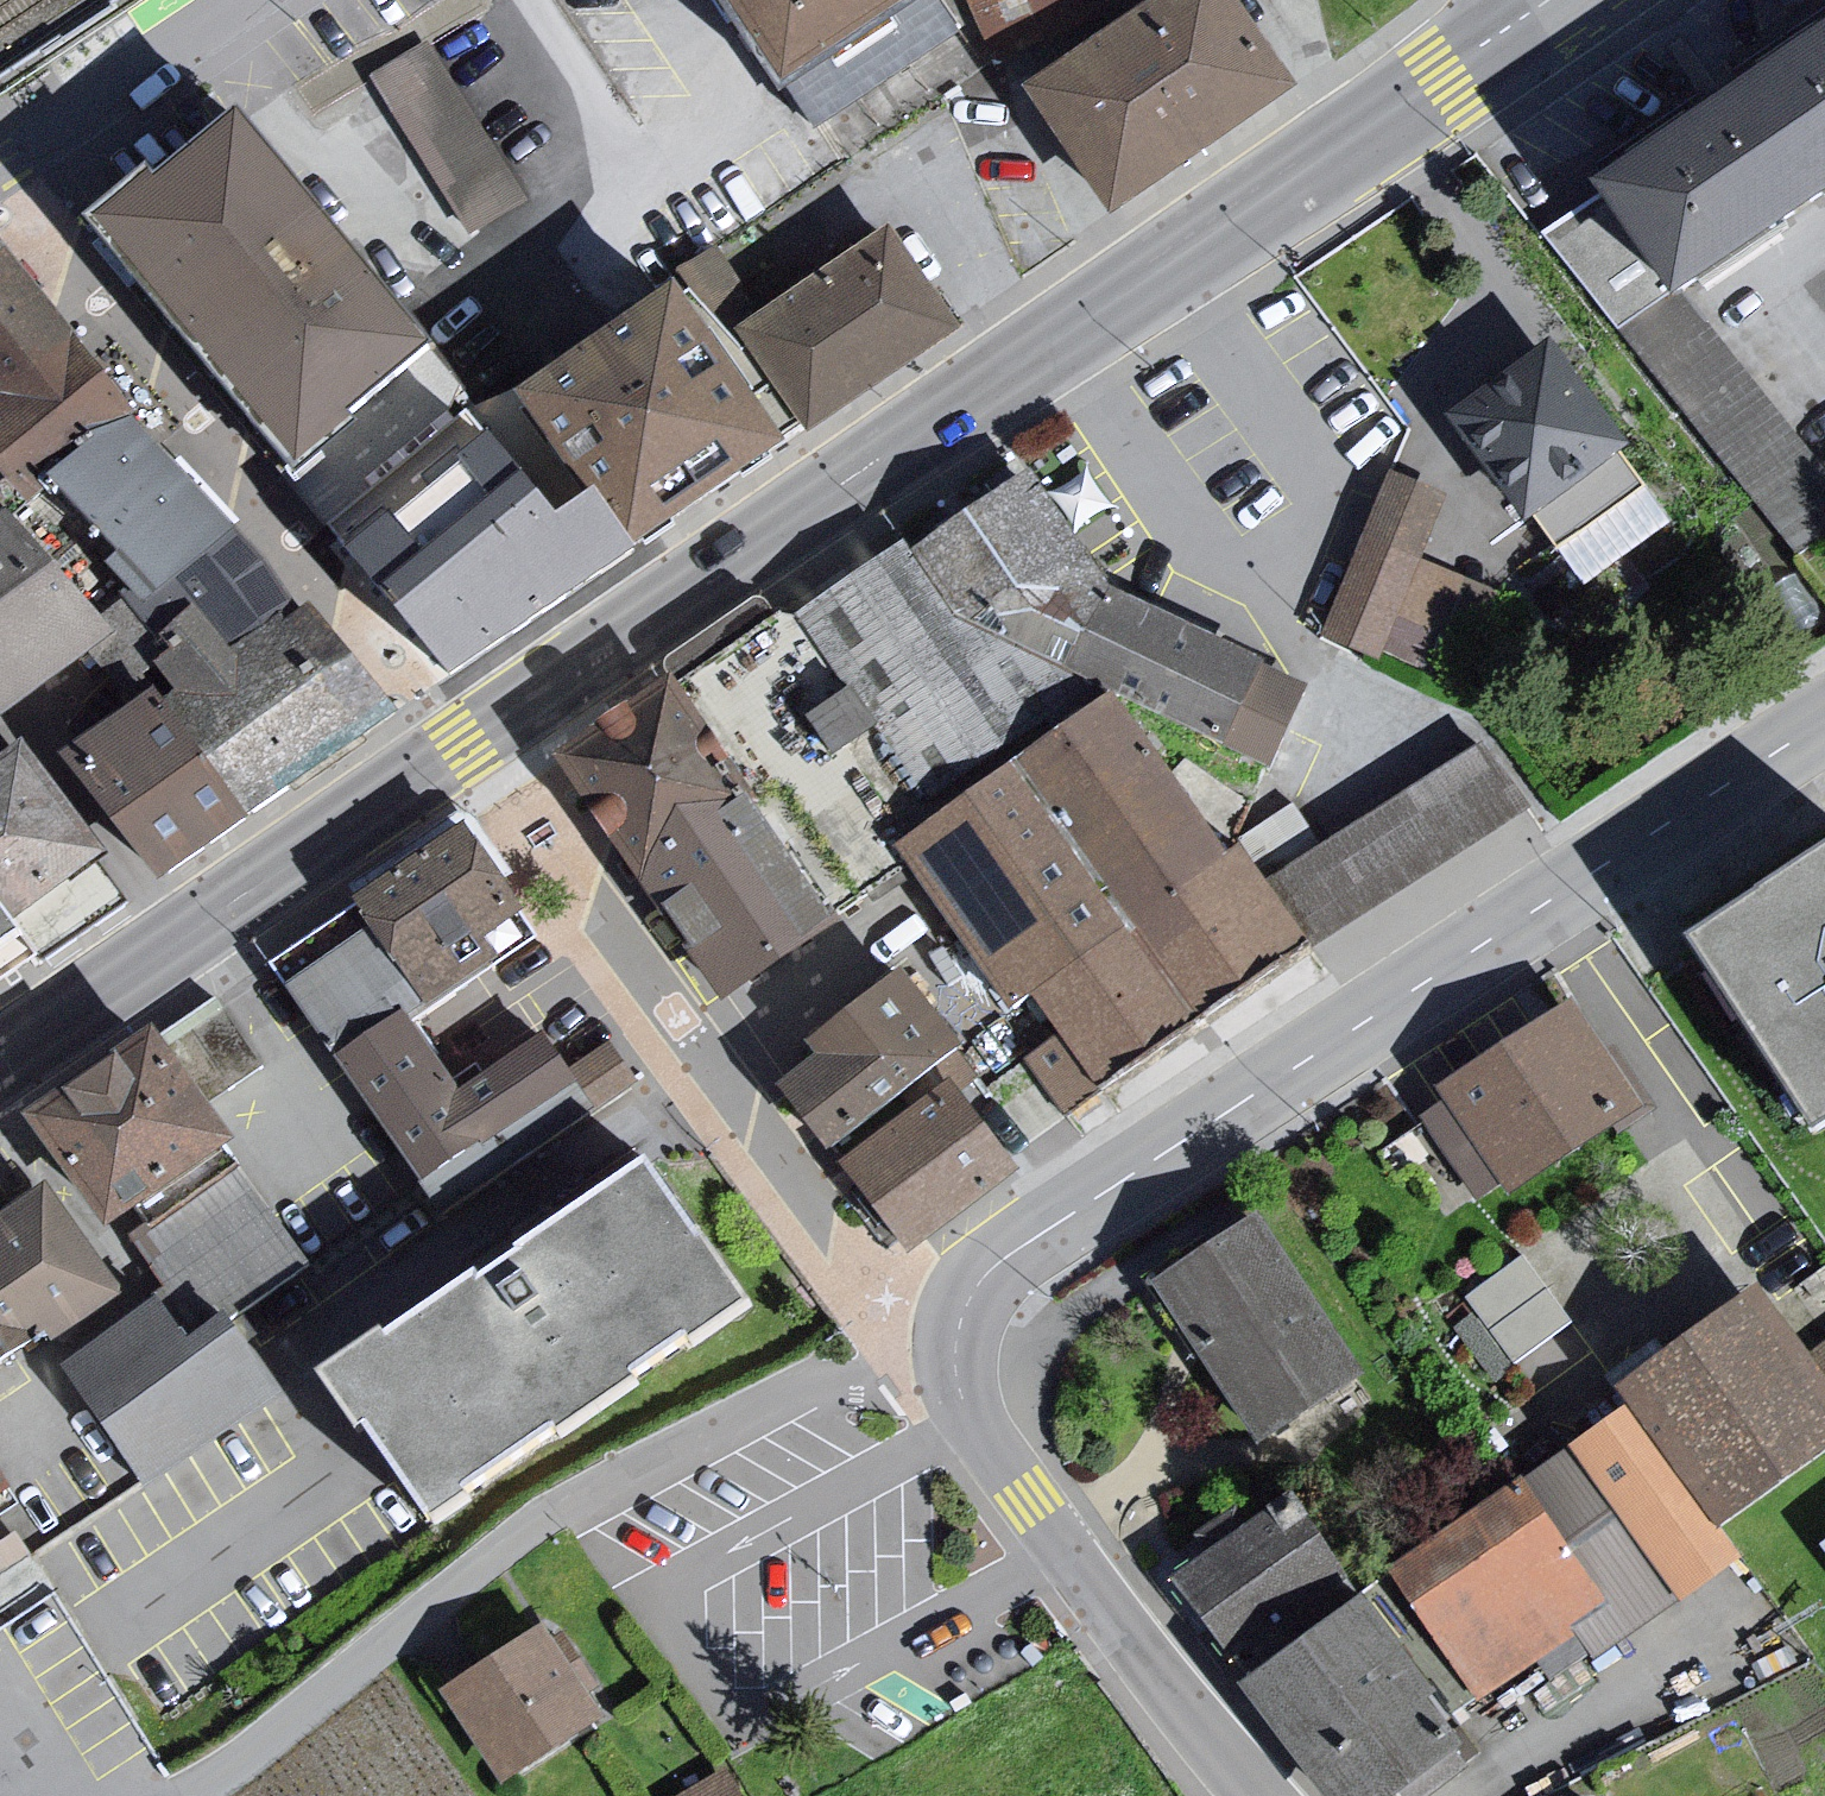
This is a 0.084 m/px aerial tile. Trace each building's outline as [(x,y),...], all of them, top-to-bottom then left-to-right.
[(803,131),(986,16),(975,0),(720,0),(803,131)] [(1055,107),(1125,210),(1287,101),(1218,0),(1214,0),(1055,107)] [(1697,302),(1824,212),(1824,24),(1608,177),(1697,302)] [(430,46),(373,81),(471,238),(528,202),(430,46)] [(242,127),(111,235),(320,488),(452,379),(242,127)] [(28,496),(146,419),(0,230),(0,463),(28,496)] [(890,239),(753,332),(815,424),(948,336),(890,239)] [(683,305),(540,403),(641,549),(784,450),(683,305)] [(1561,355),(1457,429),(1532,535),(1636,462),(1561,355)] [(445,682),(641,549),(540,403),(333,534),(445,682)] [(144,431),(65,494),(136,574),(128,584),(142,602),(181,649),(217,619),(253,665),(308,633),(276,569),(144,431)] [(1099,697),(1265,783),(1307,705),(1090,593),(1020,477),(572,761),(888,1266),(998,1187),(948,1095),(972,1084),(907,988),(954,962),(880,848),(1099,697)] [(1382,477),(1313,650),(1366,667),(1373,659),(1453,692),(1489,591),(1420,566),(1440,502),(1382,477)] [(0,529),(0,705),(20,731),(126,646),(20,516),(0,529)] [(176,720),(246,815),(393,714),(351,652),(330,620),(308,633),(253,665),(217,619),(181,649),(192,664),(175,674),(195,702),(176,720)] [(1099,697),(880,848),(954,962),(1054,1119),(1294,945),(1232,849),(1203,858),(1099,697)] [(168,707),(73,767),(160,875),(246,815),(176,720),(168,707)] [(1489,748),(1276,888),(1332,972),(1545,831),(1489,748)] [(0,784),(0,835),(61,915),(130,865),(37,754),(0,784)] [(1653,946),(1819,1154),(1824,1150),(1824,827),(1653,946)] [(486,834),(371,906),(439,1013),(510,964),(498,947),(541,914),(486,834)] [(64,946),(0,850),(0,988),(64,946)] [(594,1095),(563,1040),(470,1089),(439,1013),(371,906),(275,977),(346,1070),(435,1190),(594,1095)] [(1553,1006),(1429,1091),(1502,1197),(1626,1113),(1553,1006)] [(221,1007),(162,1046),(206,1110),(264,1070),(221,1007)] [(162,1046),(34,1134),(113,1250),(132,1237),(242,1163),(206,1110),(162,1046)] [(242,1163),(132,1237),(172,1300),(164,1306),(202,1355),(240,1329),(315,1272),(242,1163)] [(641,1176),(340,1388),(451,1544),(752,1332),(641,1176)] [(131,1304),(63,1191),(0,1229),(0,1383),(131,1304)] [(1258,1227),(1159,1293),(1267,1451),(1365,1385),(1258,1227)] [(1524,1242),(1460,1289),(1511,1357),(1575,1311),(1524,1242)] [(1589,1388),(1696,1533),(1824,1444),(1824,1410),(1737,1289),(1589,1388)] [(164,1306),(72,1378),(145,1489),(277,1400),(240,1329),(202,1355),(164,1306)] [(1502,1482),(1370,1576),(1467,1704),(1556,1636),(1591,1601),(1502,1482)] [(1357,1591),(1301,1511),(1185,1592),(1241,1672),(1357,1591)] [(18,1545),(0,1515),(0,1556),(18,1545)] [(1257,1696),(1329,1795),(1424,1795),(1475,1760),(1372,1615),(1257,1696)] [(550,1637),(447,1702),(507,1794),(609,1728),(550,1637)] [(727,1769),(686,1795),(745,1795),(727,1769)]
